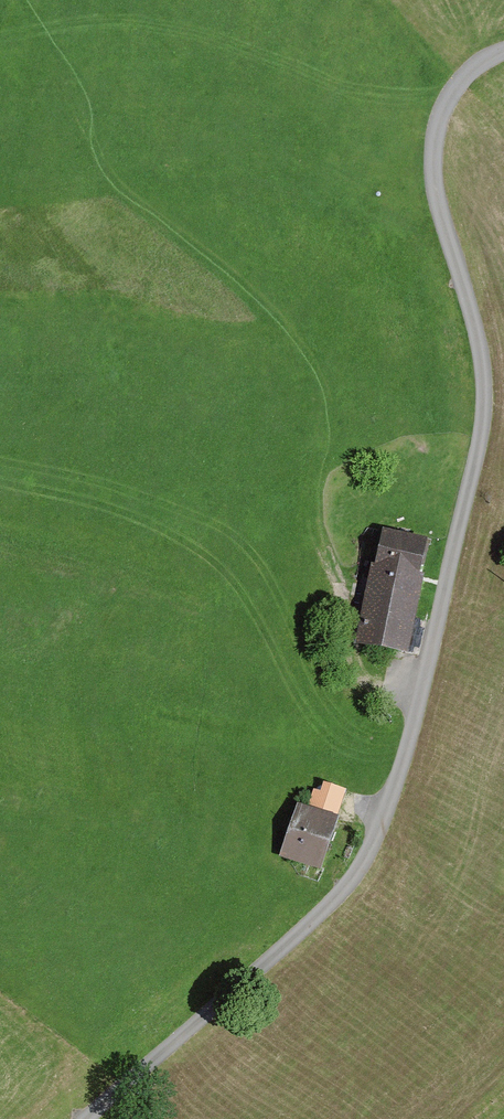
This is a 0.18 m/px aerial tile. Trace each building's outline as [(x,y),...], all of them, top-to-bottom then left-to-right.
[(432,548),(379,538),(359,642),(412,652),(432,548)] [(341,827),(298,810),(278,862),(321,878),(341,827)]
